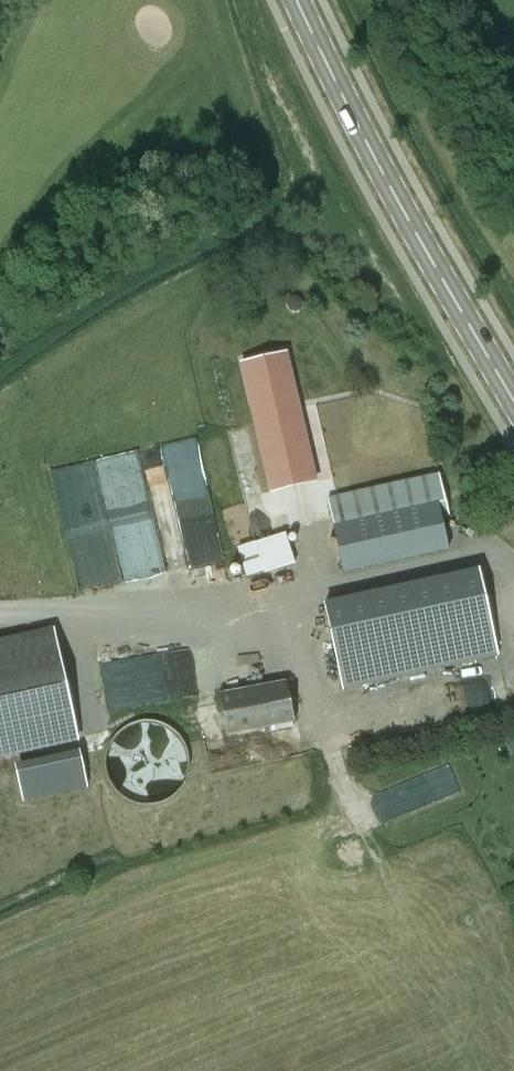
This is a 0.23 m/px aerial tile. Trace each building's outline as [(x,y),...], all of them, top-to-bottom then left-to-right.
[(285,352),(242,362),(255,419),(272,491),(307,483),(315,481),(285,352)] [(142,448),(160,542),(182,538),(188,565),(223,558),(200,437),(142,448)] [(63,498),(79,593),(120,586),(99,468),(61,475),(63,491),(80,488),(82,495),(63,498)] [(439,472),(327,498),(344,574),(450,550),(442,519),(450,517),(439,472)] [(254,542),(238,548),(247,576),(264,570),(264,573),(295,563),(285,533),(255,543),(254,542)] [(343,691),(500,656),(479,566),(323,601),(343,691)] [(78,737),(55,632),(0,645),(0,755),(78,737)] [(156,655),(104,658),(107,705),(158,702),(156,655)] [(227,736),(295,722),(287,679),(219,693),(227,736)] [(501,717),(513,719),(513,713),(513,709),(504,707),(501,717)]
